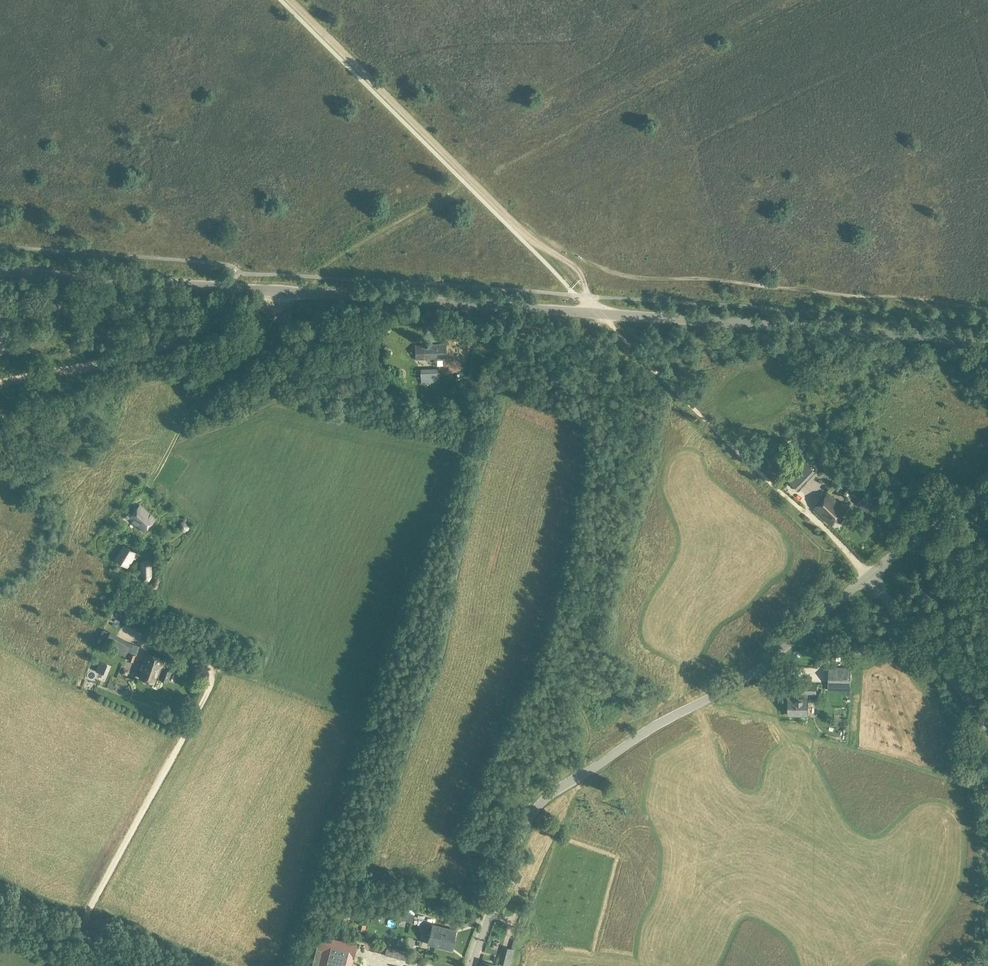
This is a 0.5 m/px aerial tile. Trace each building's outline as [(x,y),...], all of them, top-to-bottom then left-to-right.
[(447,359),(446,346),(416,347),(416,360),(447,359)] [(439,368),(420,369),(421,381),(429,381),(429,383),(438,383),(438,381),(440,380),(439,368)] [(790,482),(798,491),(816,472),(807,464),(790,482)] [(795,495),(801,502),(804,498),(798,492),(795,495)] [(832,526),(846,511),(829,494),(815,509),(832,526)] [(144,532),(155,520),(140,506),(129,518),(144,532)] [(183,533),(189,527),(183,520),(177,526),(183,533)] [(124,546),(116,559),(127,567),(133,558),(137,560),(139,555),(124,546)] [(143,560),(140,564),(140,577),(144,581),(149,581),(152,577),(152,564),(149,560),(143,560)] [(143,663),(145,664),(140,678),(155,683),(159,669),(162,670),(165,660),(147,653),(143,663)] [(851,668),(829,668),(828,683),(850,684),(851,668)] [(808,700),(789,699),(789,716),(807,716),(808,700)] [(398,919),(412,923),(415,914),(401,911),(398,919)] [(451,950),(456,931),(433,925),(428,944),(451,950)] [(537,935),(524,934),(523,949),(536,949),(537,935)] [(314,965),(352,965),(357,944),(327,937),(321,935),(314,965)] [(385,955),(406,960),(409,952),(387,946),(385,955)] [(501,965),(510,965),(515,949),(506,947),(501,965)]
